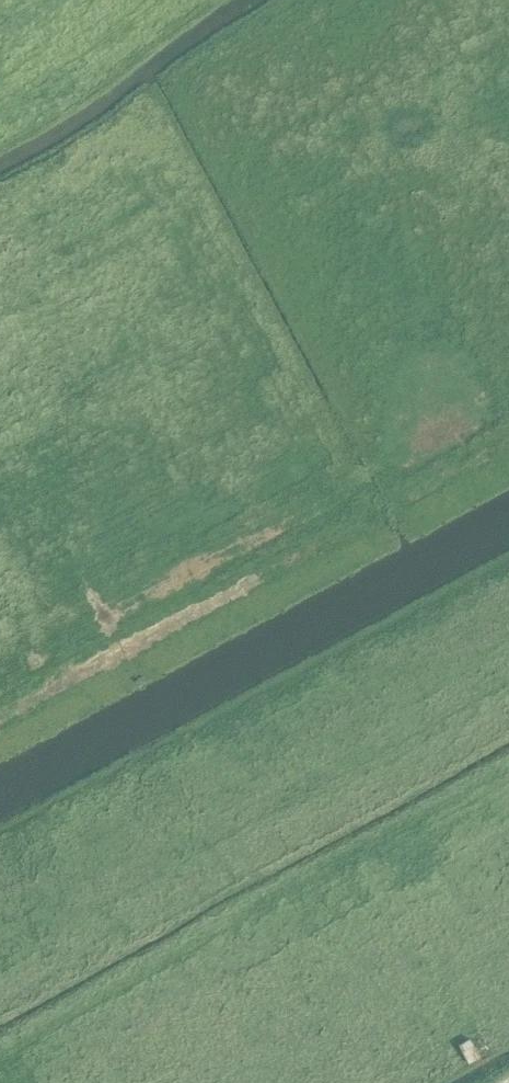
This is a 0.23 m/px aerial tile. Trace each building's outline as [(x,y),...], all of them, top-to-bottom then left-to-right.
[(470,1037),(459,1043),(470,1062),(481,1055),(470,1037)]
